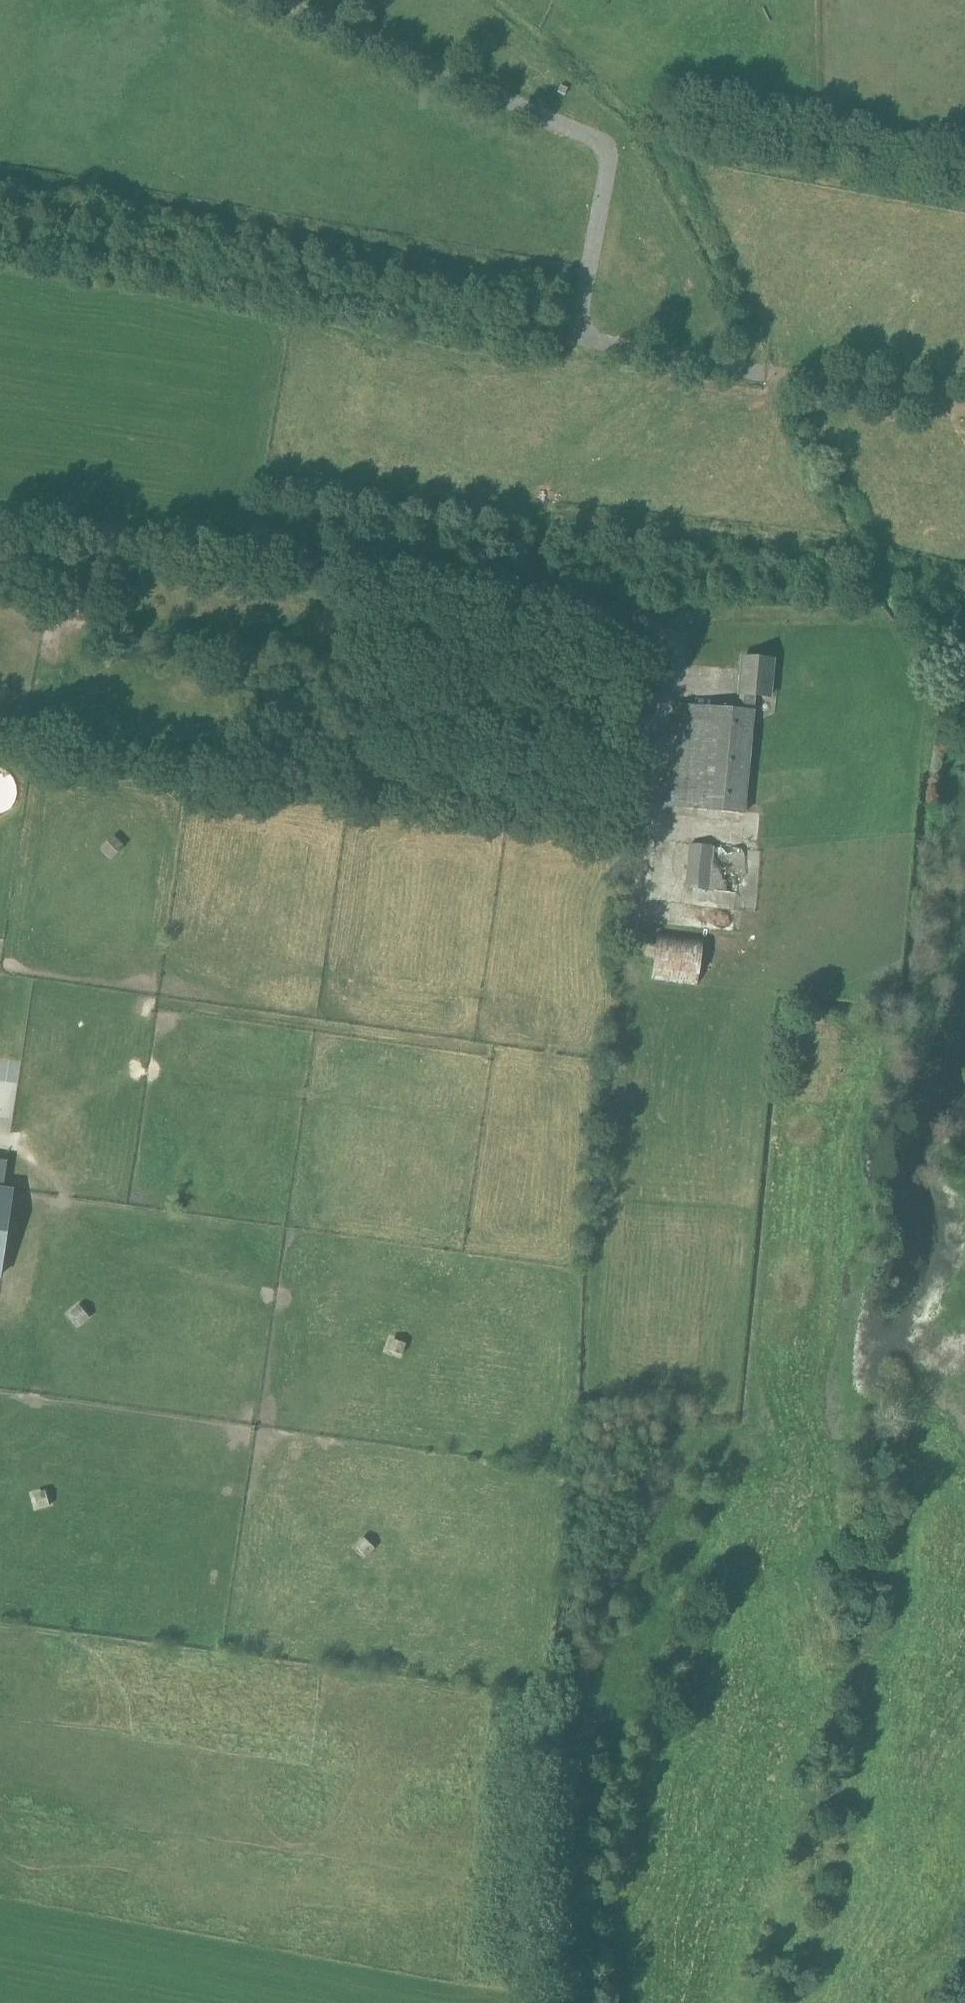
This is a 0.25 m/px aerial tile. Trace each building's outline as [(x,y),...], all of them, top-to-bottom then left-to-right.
[(742,657),(738,694),(739,694),(738,709),(673,703),(664,807),(745,814),(754,710),(755,695),(770,697),(773,659),(742,657)] [(737,894),(742,848),(689,844),(685,888),(737,894)] [(659,932),(652,980),(697,986),(703,938),(659,932)] [(12,1192),(0,1190),(0,1275),(12,1192)] [(73,1311),(64,1316),(77,1337),(86,1331),(73,1311)]
